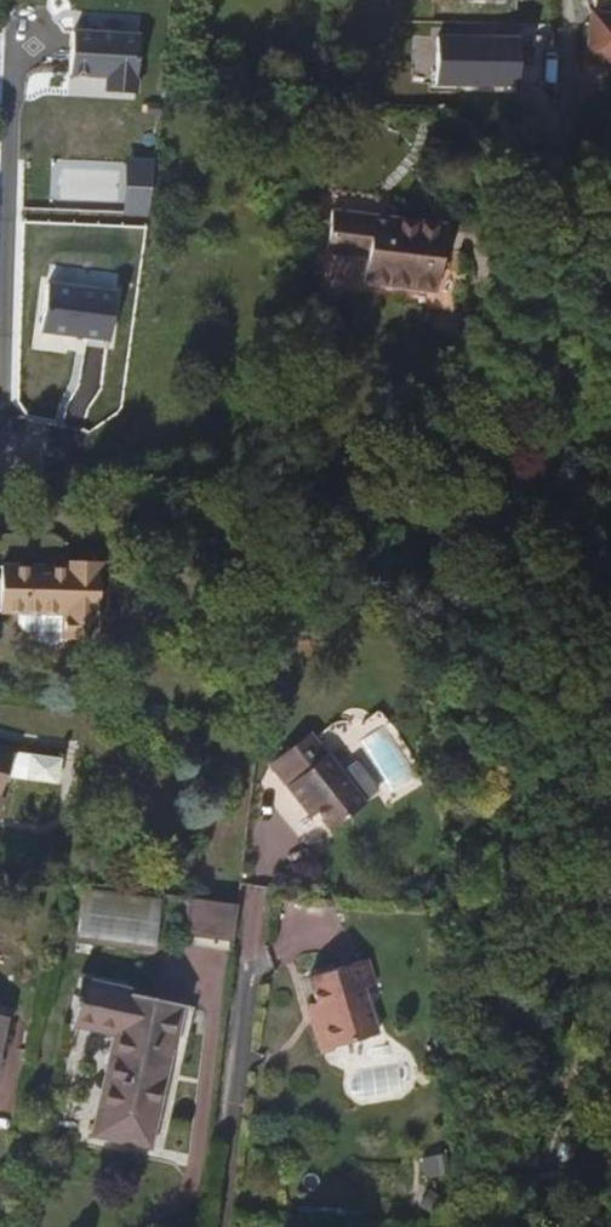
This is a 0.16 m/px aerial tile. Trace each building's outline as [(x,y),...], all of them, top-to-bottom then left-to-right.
[(445,9),(511,8),(511,0),(445,0),(445,9)] [(595,12),(589,57),(610,60),(610,15),(595,12)] [(518,54),(519,33),(438,29),(436,75),(488,77),(489,52),(518,54)] [(141,58),(77,48),(69,95),(105,100),(106,106),(134,110),(141,58)] [(423,238),(425,226),(381,222),(381,231),(370,231),(370,221),(325,216),(321,257),(364,261),(362,289),(434,297),(440,241),(423,238)] [(381,231),(381,222),(370,221),(370,231),(381,231)] [(441,228),(425,226),(423,238),(440,241),(441,228)] [(128,297),(65,287),(57,329),(119,340),(128,297)] [(596,531),(610,535),(610,515),(601,512),(596,531)] [(96,564),(62,563),(61,571),(0,569),(0,615),(17,615),(17,628),(23,635),(32,635),(32,641),(39,650),(54,650),(59,644),(94,645),(96,564)] [(305,734),(261,767),(321,838),(360,805),(373,794),(350,764),(335,775),(305,734)] [(0,752),(0,779),(51,784),(54,760),(3,753),(0,752)] [(69,938),(149,950),(154,900),(75,889),(69,938)] [(227,917),(228,904),(188,899),(187,913),(227,917)] [(360,961),(294,981),(303,1003),(294,1007),(313,1056),(372,1037),(356,991),(371,987),(360,961)] [(128,1132),(149,1135),(164,1054),(177,1056),(186,1006),(73,985),(70,1002),(66,1003),(64,1017),(67,1019),(60,1059),(97,1066),(84,1133),(127,1141),(128,1132)] [(147,1146),(149,1135),(128,1132),(127,1141),(147,1146)]
